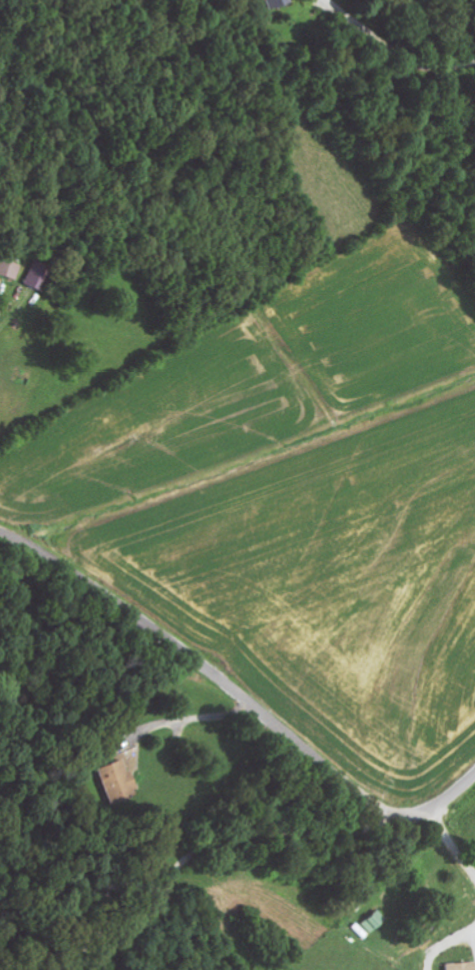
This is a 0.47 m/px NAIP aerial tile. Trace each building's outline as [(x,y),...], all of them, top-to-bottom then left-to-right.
[(0,259),(0,275),(17,280),(22,265),(0,259)] [(51,267),(35,261),(25,285),(41,292),(51,267)] [(97,770),(114,807),(139,795),(123,758),(97,770)] [(363,925),(372,934),(387,919),(377,910),(363,925)]
